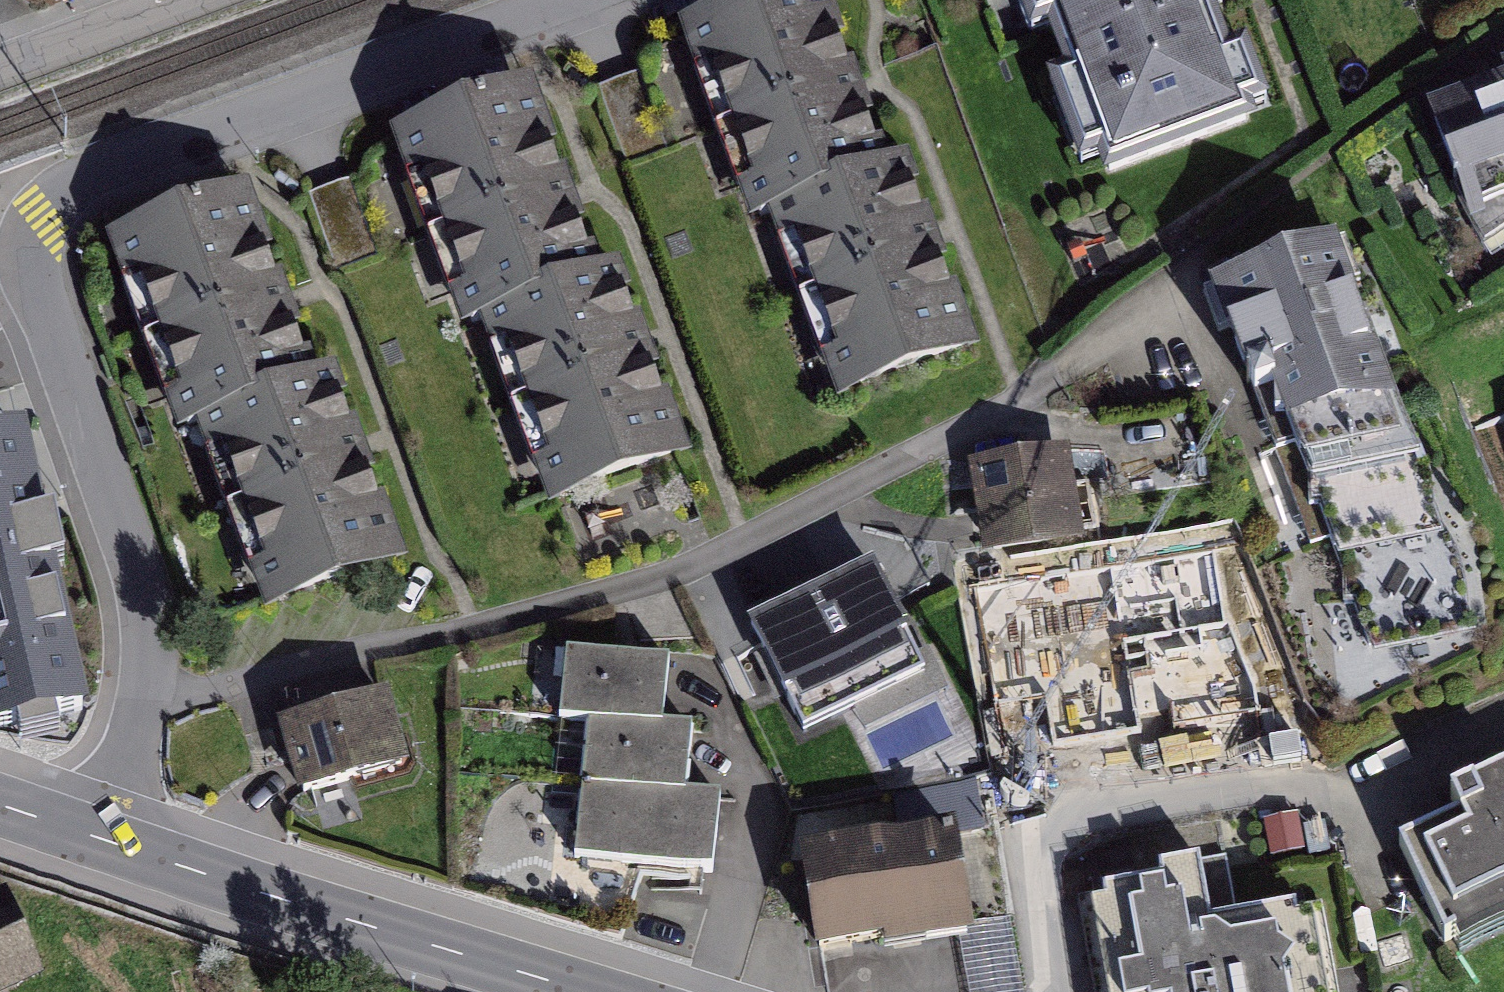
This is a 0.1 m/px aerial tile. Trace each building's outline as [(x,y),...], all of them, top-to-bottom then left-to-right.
[(683,15),(755,211),(768,206),(882,165),(822,0),(724,0),(683,15)] [(1037,52),(1055,46),(1038,0),(1018,0),(1037,52)] [(1103,153),(1241,103),(1204,0),(1047,0),(1103,153)] [(394,131),(460,312),(479,305),(593,264),(527,83),(394,131)] [(1435,109),(1478,225),(1503,215),(1503,84),(1435,109)] [(882,165),(768,206),(834,388),(964,341),(898,159),(882,165)] [(195,416),(309,374),(240,187),(105,236),(175,423),(195,416)] [(1380,348),(1330,220),(1201,271),(1252,398),(1380,348)] [(479,305),(547,492),(681,444),(613,256),(593,264),(479,305)] [(1431,475),(1380,348),(1252,398),(1302,525),(1431,475)] [(195,416),(263,602),(399,552),(330,366),(309,374),(195,416)] [(1494,392),(1503,422),(1503,387),(1494,392)] [(977,538),(1075,524),(1062,430),(963,444),(977,538)] [(95,718),(32,437),(0,444),(0,578),(17,656),(0,679),(0,739),(95,718)] [(1481,602),(1431,475),(1302,525),(1352,653),(1481,602)] [(758,588),(807,699),(921,650),(872,538),(758,588)] [(1217,563),(1118,579),(1138,698),(1236,682),(1217,563)] [(17,656),(0,578),(0,679),(17,656)] [(566,725),(592,727),(668,732),(673,665),(571,658),(566,725)] [(395,694),(289,723),(310,798),(415,769),(395,694)] [(592,727),(587,794),(697,802),(702,734),(668,732),(592,727)] [(1458,796),(1468,818),(1409,845),(1453,941),(1503,918),(1503,775),(1458,796)] [(587,794),(582,864),(722,874),(727,804),(697,802),(587,794)] [(960,823),(807,848),(825,956),(978,931),(960,823)] [(1321,902),(1238,916),(1230,870),(1096,892),(1112,991),(1335,991),(1321,902)] [(16,894),(0,902),(0,991),(21,991),(54,977),(16,894)]
